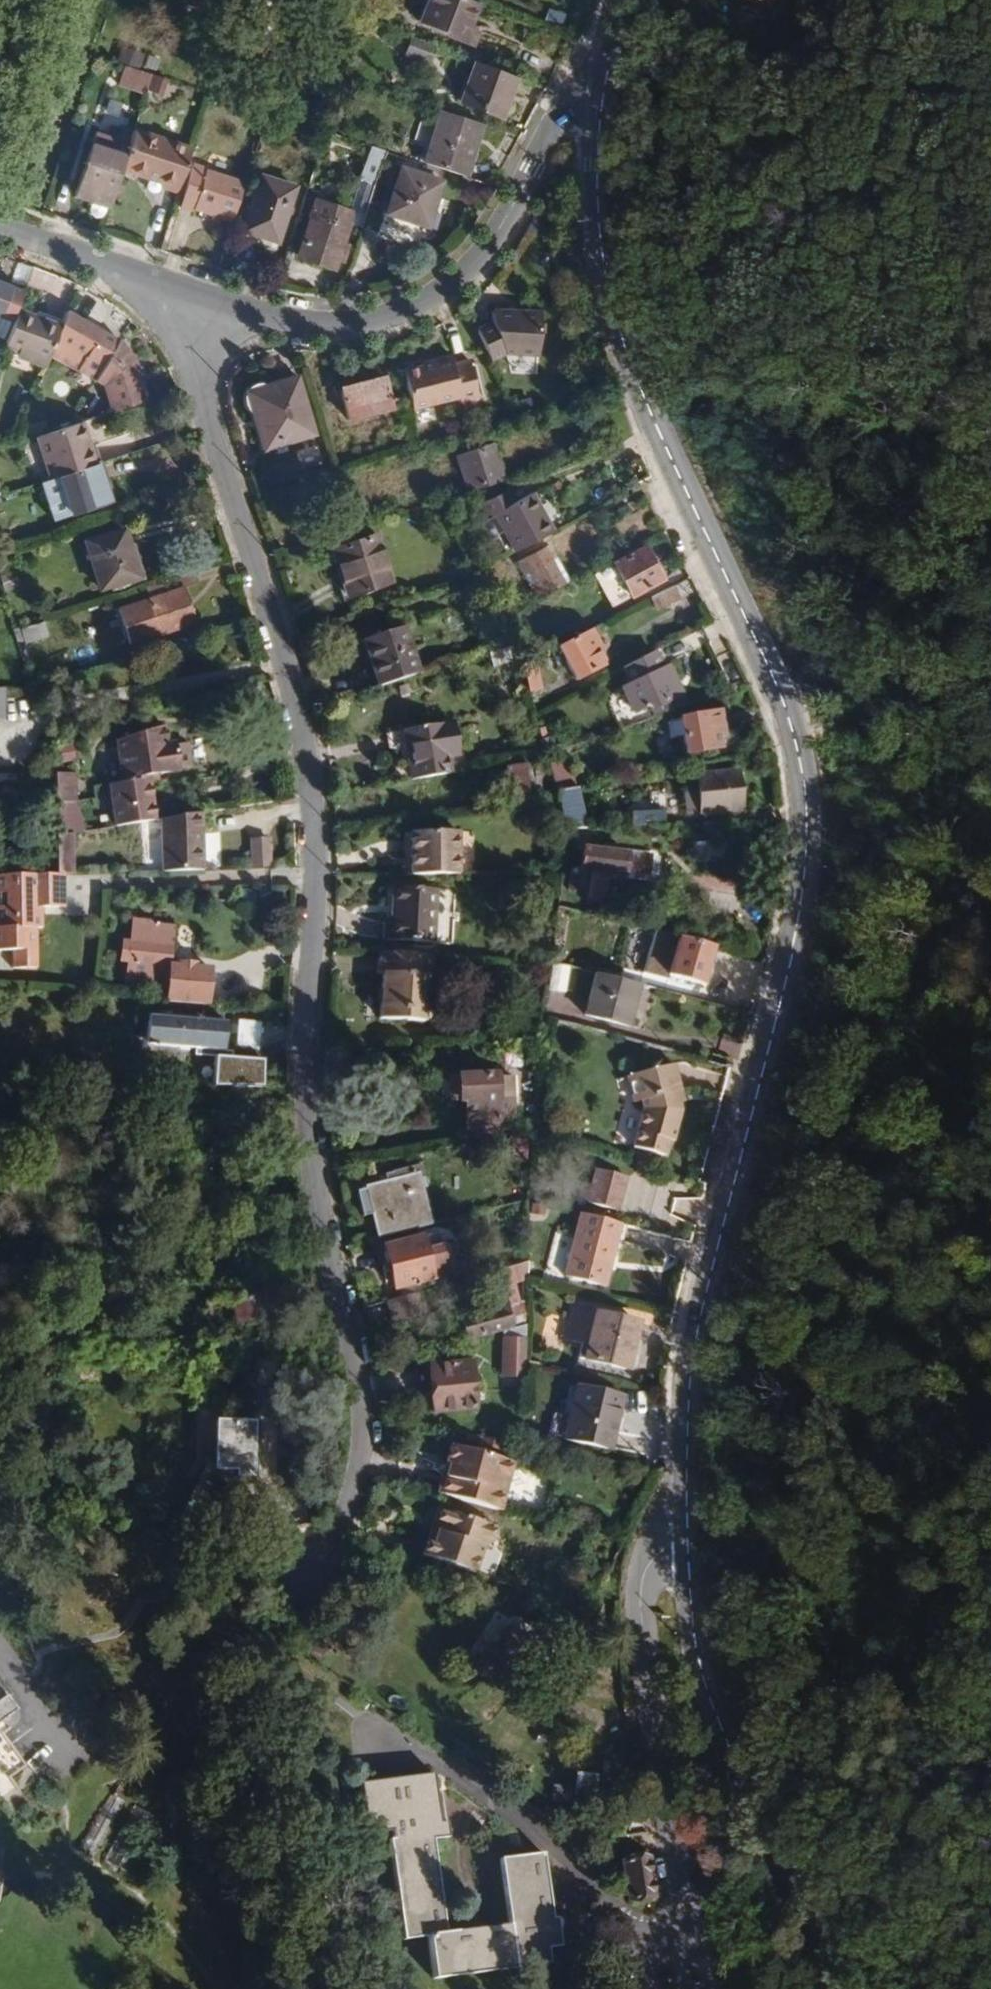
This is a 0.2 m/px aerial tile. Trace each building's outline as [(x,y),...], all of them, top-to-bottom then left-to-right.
[(475,5),(463,0),(420,0),(412,22),(448,36),(449,33),(469,41),(472,32),(465,29),(475,5)] [(786,0),(758,0),(782,10),(786,0)] [(425,65),(430,47),(405,37),(398,55),(425,65)] [(116,61),(140,69),(144,53),(121,46),(116,61)] [(498,122),(515,79),(470,62),(454,104),(498,122)] [(164,98),(169,80),(122,65),(117,83),(164,98)] [(461,177),(478,124),(436,109),(419,164),(461,177)] [(177,192),(192,147),(134,128),(120,169),(148,179),(162,183),(161,186),(177,192)] [(120,169),(125,155),(116,152),(120,138),(96,131),(92,144),(90,144),(72,197),(90,203),(105,208),(107,209),(120,169)] [(372,187),(383,152),(365,146),(354,180),(372,187)] [(243,181),(193,165),(179,206),(231,222),(243,181)] [(424,226),(439,180),(398,167),(383,213),(424,226)] [(274,242),(293,187),(258,175),(240,231),(274,242)] [(161,186),(162,183),(148,179),(145,187),(148,191),(153,193),(158,193),(161,186)] [(332,267),(350,212),(313,200),(296,255),(332,267)] [(96,219),(103,213),(105,208),(90,203),(88,209),(90,217),(96,219)] [(47,294),(55,275),(32,266),(24,286),(47,294)] [(9,286),(0,283),(0,310),(9,286)] [(43,368),(58,326),(15,310),(1,345),(16,352),(15,357),(43,368)] [(131,358),(116,339),(64,310),(49,352),(100,386),(109,411),(145,399),(131,358)] [(538,357),(541,314),(492,310),(491,322),(475,329),(489,362),(503,355),(538,357)] [(479,399),(469,360),(452,364),(449,353),(430,357),(431,364),(419,366),(402,371),(411,410),(459,398),(460,403),(479,399)] [(431,364),(430,357),(419,360),(419,366),(431,364)] [(312,434),(295,377),(245,392),(260,448),(312,434)] [(391,409),(383,379),(338,390),(346,420),(391,409)] [(45,432),(23,421),(15,442),(33,436),(45,432)] [(91,465),(78,421),(45,432),(33,436),(47,479),(57,475),(91,465)] [(502,477),(492,446),(456,456),(467,489),(502,477)] [(107,503),(95,463),(91,465),(57,475),(69,515),(107,503)] [(552,531),(533,493),(514,502),(509,490),(478,503),(486,519),(494,516),(514,552),(552,531)] [(137,577),(122,528),(84,540),(99,589),(137,577)] [(390,581),(375,534),(331,547),(346,594),(390,581)] [(567,580),(549,545),(517,561),(536,597),(567,580)] [(663,579),(645,545),(614,561),(630,595),(631,596),(663,579)] [(630,595),(614,561),(592,572),(609,607),(630,595)] [(181,587),(178,576),(142,587),(146,599),(181,587)] [(677,598),(672,586),(649,598),(655,608),(677,598)] [(192,624),(181,587),(146,599),(157,635),(192,624)] [(46,634),(42,620),(12,629),(17,643),(46,634)] [(419,673),(404,626),(362,640),(376,686),(419,673)] [(601,664),(595,652),(600,649),(589,629),(556,646),(572,678),(601,664)] [(376,686),(362,640),(356,642),(370,688),(376,686)] [(517,658),(510,644),(487,651),(492,665),(517,658)] [(621,670),(656,650),(654,647),(618,665),(621,670)] [(674,695),(662,671),(666,669),(656,650),(621,670),(628,685),(620,689),(631,711),(648,703),(650,706),(674,695)] [(541,689),(530,659),(520,665),(528,693),(541,689)] [(723,736),(719,712),(679,719),(681,736),(683,753),(718,748),(717,737),(723,736)] [(681,736),(679,719),(664,721),(666,738),(681,736)] [(457,757),(452,721),(401,729),(409,780),(449,774),(447,759),(457,757)] [(191,766),(187,744),(175,746),(175,743),(165,745),(162,727),(115,738),(120,769),(124,768),(126,779),(147,776),(179,772),(178,768),(191,766)] [(70,744),(50,748),(53,764),(73,760),(70,744)] [(527,801),(523,763),(503,766),(507,803),(527,801)] [(711,774),(710,764),(693,766),(695,777),(711,774)] [(738,810),(734,771),(711,774),(695,777),(696,790),(699,814),(738,810)] [(67,800),(67,772),(49,772),(48,800),(67,800)] [(154,818),(148,783),(147,776),(126,779),(106,783),(112,826),(154,818)] [(560,828),(583,826),(580,789),(557,791),(560,828)] [(699,814),(696,790),(682,791),(683,815),(699,814)] [(72,815),(72,808),(48,808),(48,836),(57,834),(57,815),(72,815)] [(205,868),(201,811),(160,818),(163,869),(205,868)] [(662,812),(628,811),(628,826),(661,827),(662,812)] [(72,832),(72,815),(57,815),(57,834),(63,833),(72,832)] [(93,828),(93,816),(72,815),(72,832),(93,828)] [(457,874),(456,832),(408,833),(408,875),(457,874)] [(64,854),(63,833),(57,834),(48,836),(48,854),(64,854)] [(268,865),(268,837),(250,837),(250,866),(268,865)] [(646,879),(649,857),(581,848),(578,870),(606,874),(646,879)] [(64,875),(64,854),(48,854),(47,874),(61,875),(64,875)] [(602,901),(606,874),(567,869),(565,891),(585,893),(585,900),(602,901)] [(61,875),(47,874),(0,876),(0,951),(8,951),(8,967),(32,967),(33,927),(38,927),(38,907),(61,907),(61,875)] [(432,941),(435,890),(385,887),(382,938),(432,941)] [(174,963),(167,963),(171,925),(149,923),(148,920),(129,918),(127,942),(133,942),(131,959),(124,959),(122,981),(163,984),(162,1000),(204,1003),(206,966),(191,965),(191,961),(174,960),(174,963)] [(698,983),(708,949),(675,940),(666,973),(698,983)] [(428,1002),(431,956),(377,953),(376,973),(381,973),(378,1018),(422,1020),(423,1002),(428,1002)] [(562,992),(564,965),(548,964),(544,990),(562,992)] [(626,1025),(636,984),(592,973),(582,1014),(626,1025)] [(218,1050),(219,1021),(139,1017),(138,1046),(192,1048),(191,1055),(209,1055),(208,1086),(258,1085),(257,1058),(225,1057),(225,1050),(218,1050)] [(258,1051),(260,1021),(234,1019),(233,1050),(258,1051)] [(676,1104),(672,1090),(679,1088),(672,1063),(623,1075),(629,1103),(638,1101),(639,1109),(630,1147),(664,1155),(667,1141),(670,1140),(678,1112),(676,1104)] [(496,1134),(496,1098),(512,1098),(511,1076),(495,1077),(493,1074),(456,1076),(457,1101),(462,1101),(463,1135),(496,1134)] [(457,1101),(456,1076),(444,1076),(446,1102),(457,1101)] [(683,1102),(679,1088),(672,1090),(676,1104),(683,1102)] [(426,1225),(413,1176),(420,1174),(419,1165),(391,1172),(393,1181),(352,1191),(358,1215),(373,1212),(378,1236),(426,1225)] [(614,1210),(622,1176),(591,1168),(588,1184),(577,1182),(574,1200),(614,1210)] [(602,1287),(617,1224),(576,1214),(561,1276),(602,1287)] [(435,1247),(432,1233),(418,1236),(421,1250),(435,1247)] [(444,1272),(438,1246),(435,1247),(421,1250),(418,1236),(381,1245),(391,1288),(394,1287),(412,1284),(445,1276),(444,1272)] [(456,1270),(450,1243),(438,1246),(444,1272),(456,1270)] [(522,1280),(522,1263),(483,1273),(492,1307),(458,1317),(464,1339),(522,1323),(522,1302),(514,1303),(510,1284),(522,1280)] [(414,1292),(412,1284),(394,1287),(396,1297),(414,1292)] [(391,1321),(422,1312),(417,1291),(414,1292),(396,1297),(386,1299),(391,1321)] [(266,1314),(261,1292),(228,1300),(226,1295),(203,1301),(208,1320),(231,1314),(233,1322),(266,1314)] [(623,1369),(634,1323),(569,1307),(562,1339),(578,1343),(575,1357),(623,1369)] [(521,1373),(522,1332),(497,1334),(498,1350),(504,1350),(505,1373),(521,1373)] [(246,1361),(242,1347),(218,1353),(221,1367),(246,1361)] [(472,1408),(468,1360),(427,1365),(431,1412),(472,1408)] [(614,1418),(619,1398),(574,1387),(562,1437),(603,1447),(610,1417),(614,1418)] [(247,1476),(248,1421),(212,1420),(210,1458),(203,1458),(175,1504),(204,1522),(232,1475),(247,1476)] [(477,1444),(480,1434),(465,1433),(463,1441),(477,1444)] [(499,1510),(511,1462),(497,1459),(502,1440),(480,1434),(477,1444),(475,1451),(448,1444),(435,1493),(499,1510)] [(488,1542),(492,1528),(437,1509),(420,1556),(475,1575),(480,1561),(487,1563),(493,1544),(488,1542)] [(517,1671),(533,1646),(506,1629),(492,1652),(483,1644),(466,1669),(502,1693),(506,1687),(512,1691),(522,1675),(517,1671)] [(0,1702),(0,1722),(10,1715),(0,1702)] [(442,1932),(429,1837),(445,1835),(443,1820),(437,1821),(430,1771),(355,1782),(362,1834),(388,1830),(389,1838),(384,1839),(399,1939),(423,1935),(430,1978),(547,1962),(545,1947),(558,1946),(554,1916),(549,1917),(541,1851),(497,1858),(506,1923),(442,1932)] [(95,1854),(127,1802),(110,1791),(79,1844),(95,1854)] [(129,1873),(161,1818),(135,1803),(104,1857),(129,1873)] [(648,1832),(645,1817),(625,1820),(628,1836),(648,1832)] [(655,1894),(649,1856),(622,1860),(622,1863),(626,1895),(626,1899),(655,1894)] [(626,1895),(622,1863),(614,1864),(618,1896),(626,1895)]
